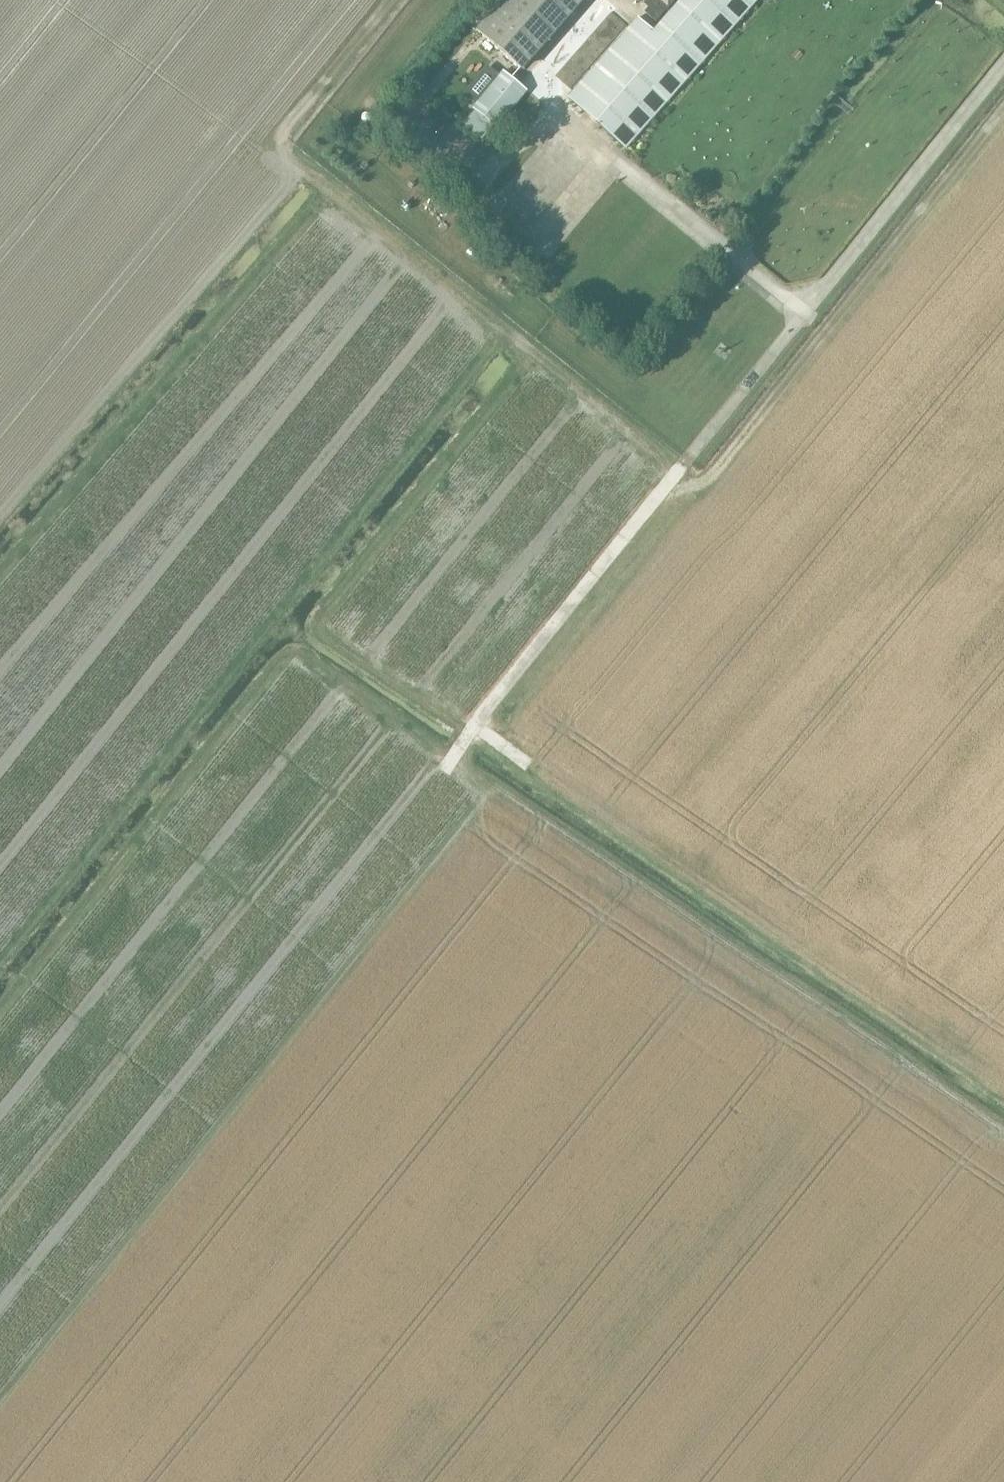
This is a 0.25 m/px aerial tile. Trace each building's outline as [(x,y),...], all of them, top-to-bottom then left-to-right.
[(478,33),(523,73),(560,32),(587,0),(508,0),(478,33)] [(654,35),(639,22),(569,100),(627,151),(757,4),(753,0),(686,0),(654,35)] [(645,6),(650,11),(646,15),(656,24),(661,18),(663,21),(667,16),(665,13),(668,10),(669,11),(678,0),(651,0),(645,6)] [(476,112),(497,130),(525,96),(505,79),(476,112)]
